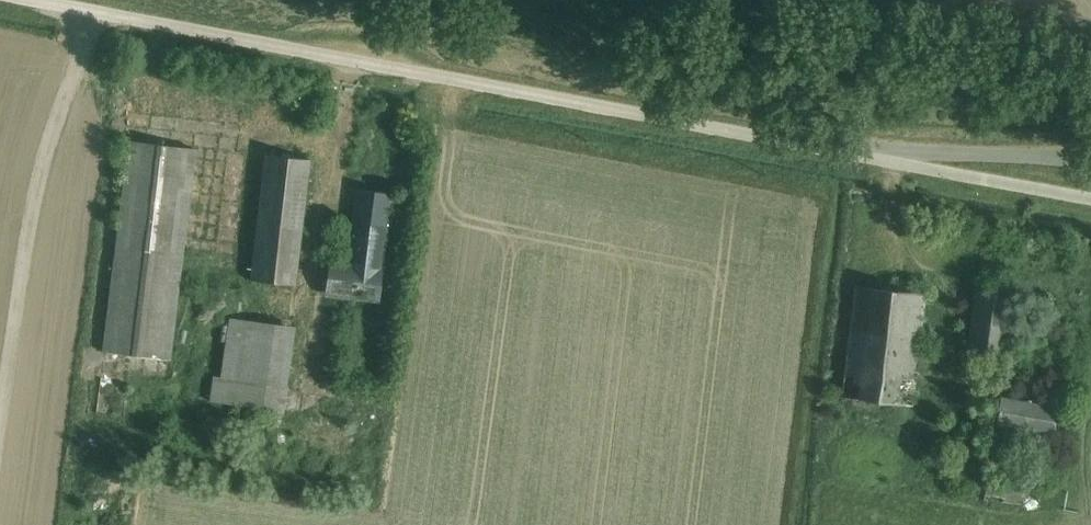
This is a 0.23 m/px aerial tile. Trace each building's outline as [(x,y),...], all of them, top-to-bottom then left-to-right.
[(131,141),(105,352),(168,360),(194,149),(131,141)] [(266,155),(252,280),(295,285),(310,160),(266,155)] [(329,258),(325,296),(380,303),(389,226),(386,226),(387,211),(384,211),(386,192),(360,190),(357,222),(351,221),(347,260),(329,258)] [(854,286),(841,398),(912,407),(926,294),(854,286)] [(975,291),(968,354),(1005,359),(1012,295),(975,291)] [(213,375),(209,400),(284,411),(295,327),(229,317),(228,324),(222,323),(219,340),(225,341),(220,376),(213,375)] [(91,388),(90,406),(111,407),(112,389),(91,388)] [(995,428),(1014,432),(1052,439),(1058,404),(1001,394),(995,428)] [(1014,432),(995,428),(988,462),(1009,465),(1014,432)] [(988,475),(985,496),(1003,498),(1002,503),(1020,505),(1021,494),(1018,493),(1018,491),(1035,493),(1034,498),(1038,499),(1041,483),(988,475)]
